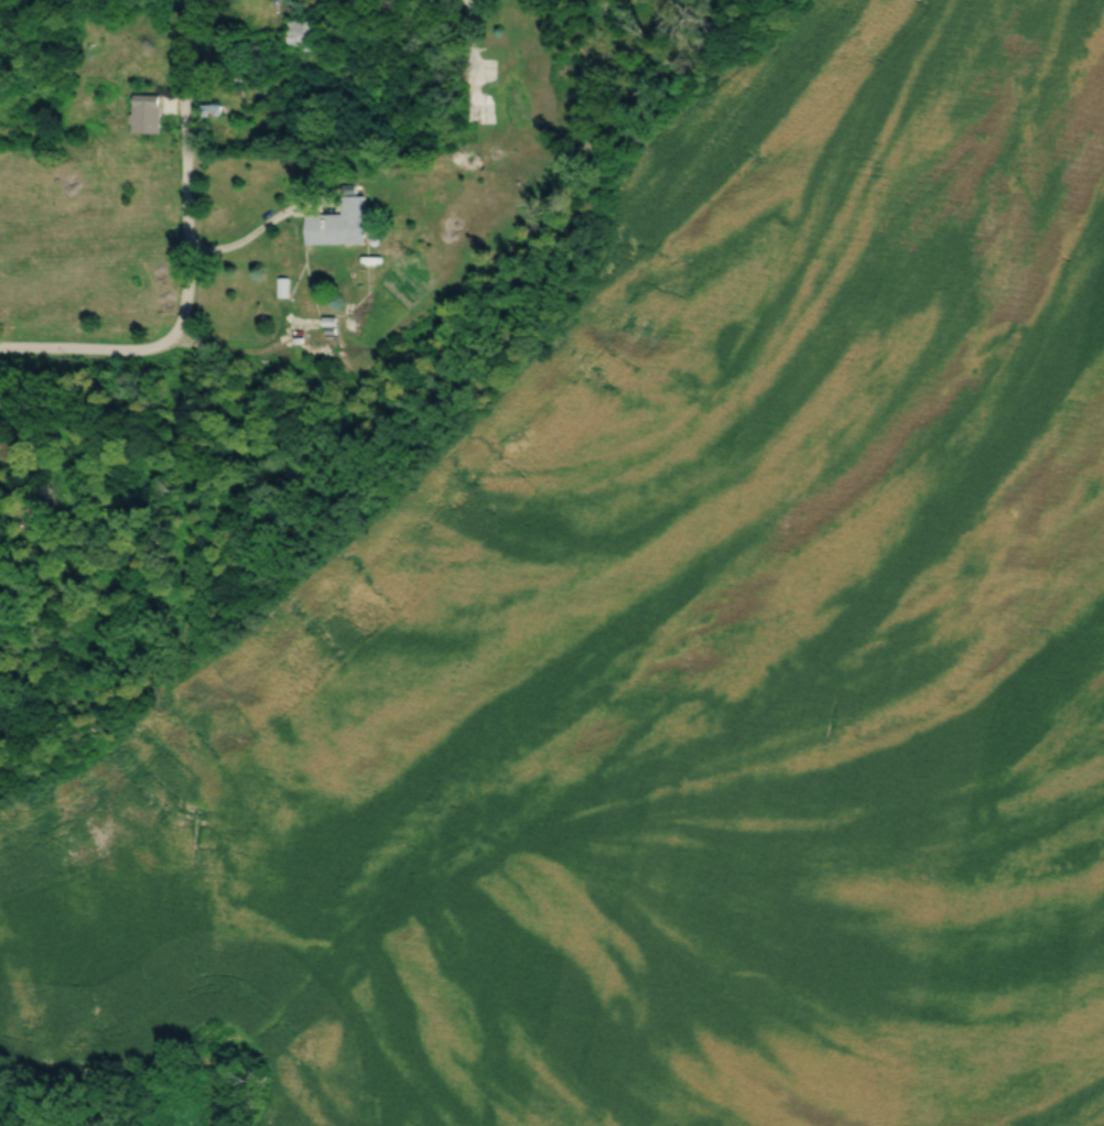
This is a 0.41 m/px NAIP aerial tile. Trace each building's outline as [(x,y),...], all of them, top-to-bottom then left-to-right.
[(312,40),(322,40),(322,22),(290,22),(290,51),(312,51),(312,40)] [(134,134),(163,134),(163,96),(134,96),(134,134)] [(468,109),(468,124),(486,124),(486,109),(468,109)] [(309,246),(369,245),(368,196),(357,196),(357,187),(344,187),(344,215),(309,215),(309,246)]
